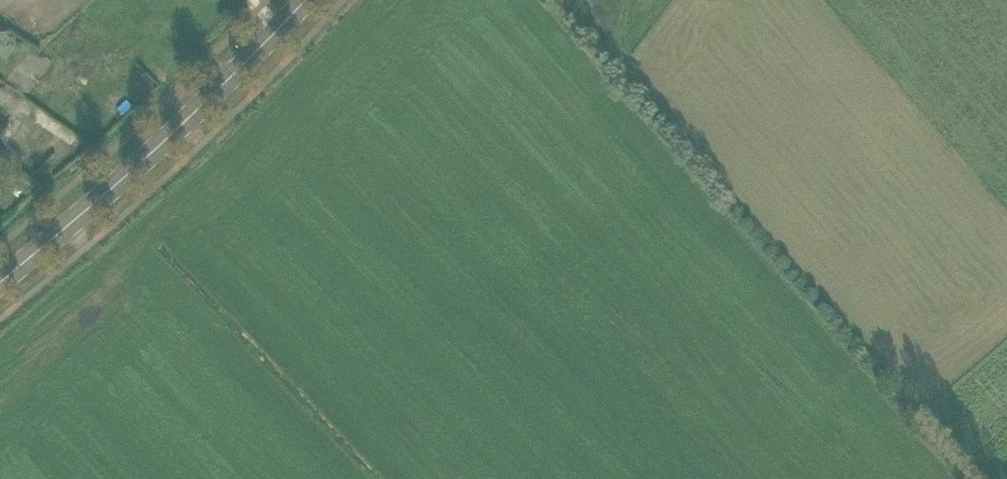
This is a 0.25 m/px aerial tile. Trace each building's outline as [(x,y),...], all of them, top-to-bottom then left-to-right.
[(15,187),(11,192),(18,198),(22,193),(15,187)]
